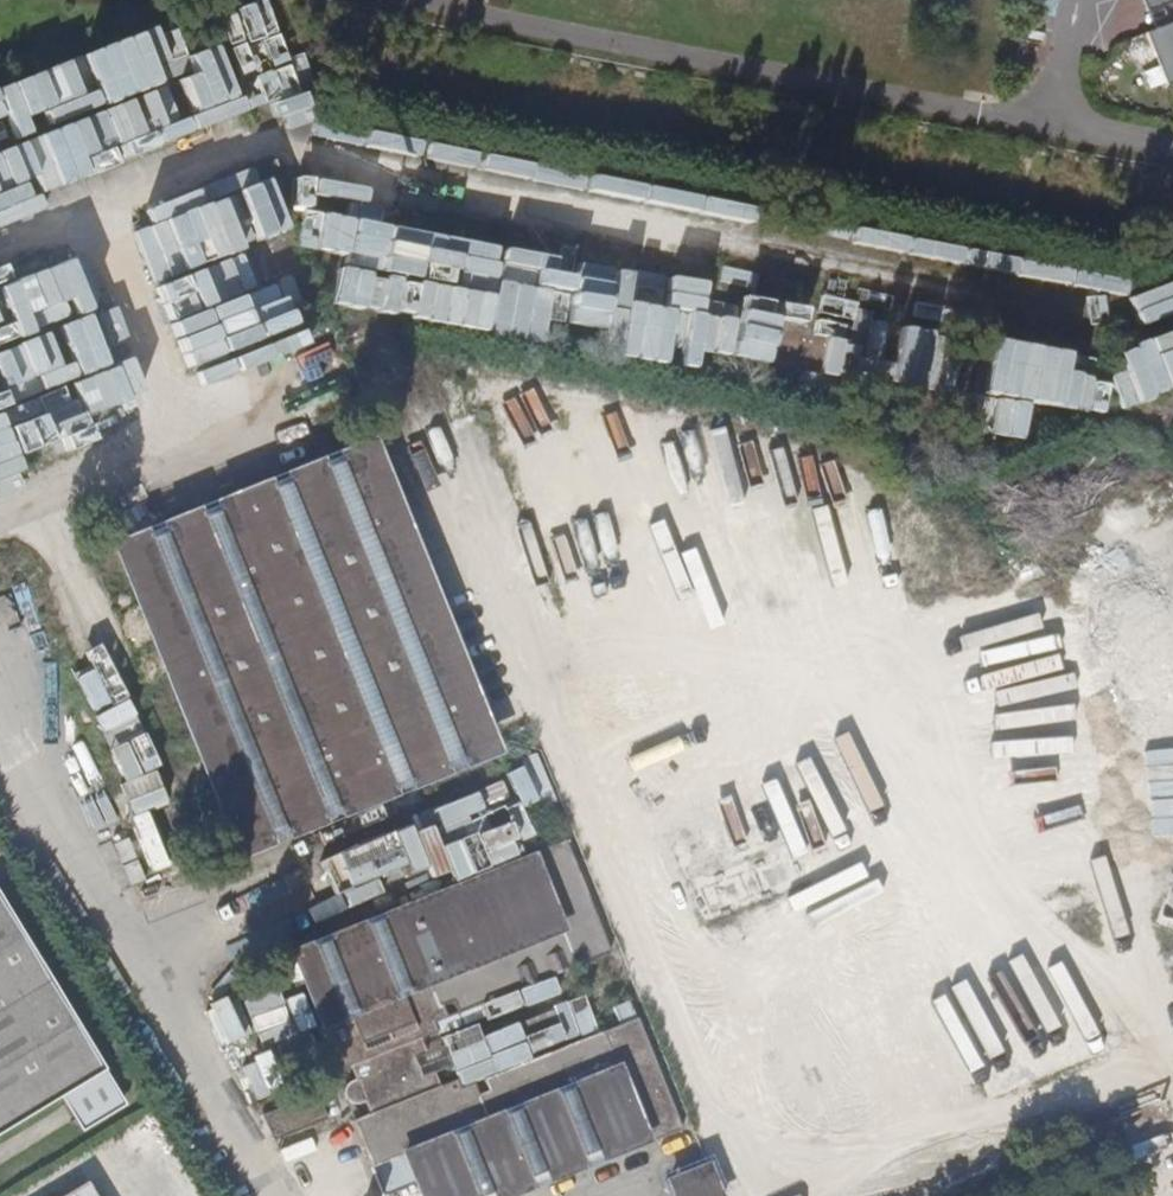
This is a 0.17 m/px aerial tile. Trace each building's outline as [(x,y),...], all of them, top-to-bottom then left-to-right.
[(223,15),(264,101),(278,95),(285,111),(312,98),(265,0),(255,0),(223,15)] [(1153,29),(1172,78),(1172,21),(1153,29)] [(244,119),(220,43),(186,54),(192,73),(172,79),(157,31),(0,80),(0,222),(88,194),(81,170),(244,119)] [(138,229),(185,373),(266,347),(263,339),(295,328),(277,275),(301,268),(271,177),(256,182),(251,170),(145,204),(152,224),(138,229)] [(547,320),(565,323),(563,337),(802,382),(805,368),(843,375),(853,320),(811,312),(812,307),(742,294),(738,318),(702,312),(705,296),(631,282),(633,271),(578,261),(364,221),(367,204),(322,196),(312,252),(356,260),(347,307),(543,344),(547,320)] [(25,472),(20,455),(76,436),(78,443),(133,425),(125,401),(144,394),(126,342),(103,349),(73,258),(0,282),(0,480),(25,472)] [(1132,296),(1145,341),(1113,351),(1127,398),(1172,384),(1172,284),(1132,296)] [(951,389),(961,335),(870,319),(860,373),(951,389)] [(1095,378),(1099,354),(993,338),(984,392),(995,393),(989,434),(1037,442),(1043,405),(1104,414),(1109,380),(1095,378)] [(246,842),(489,745),(370,445),(300,472),(296,482),(275,491),(266,487),(228,501),(226,510),(206,518),(196,515),(126,543),(246,842)] [(927,579),(803,620),(823,683),(823,688),(807,726),(807,739),(819,744),(792,753),(791,787),(805,756),(828,756),(841,752),(858,760),(845,764),(848,774),(847,792),(864,793),(877,831),(939,685),(960,678),(927,579)] [(662,798),(705,918),(844,868),(838,851),(834,852),(805,834),(815,819),(796,826),(779,851),(768,856),(751,845),(747,846),(745,839),(756,823),(748,803),(764,798),(784,767),(780,756),(662,798)] [(647,1141),(645,1135),(655,1131),(659,1140),(683,1130),(638,1018),(483,1080),(488,1092),(477,1096),(472,1085),(458,1090),(454,1080),(437,1087),(431,1073),(417,1078),(412,1076),(408,1065),(411,1060),(423,1055),(418,1039),(434,1032),(430,1023),(444,1018),(440,1005),(450,1001),(455,1013),(577,965),(572,954),(583,949),(588,960),(612,950),(567,836),(530,850),(531,854),(293,949),(322,1021),(315,1025),(335,1072),(351,1066),(356,1078),(349,1081),(344,1085),(342,1092),(345,1100),(350,1103),(357,1104),(365,1101),(370,1112),(354,1119),(373,1166),(405,1153),(422,1195),(509,1195),(647,1141)] [(146,893),(162,888),(160,880),(143,885),(146,893)] [(1149,895),(1165,949),(1172,946),(1172,887),(1149,895)] [(60,1098),(81,1132),(122,1109),(0,907),(0,1135),(60,1098)] [(940,1040),(957,1046),(976,996),(1009,1008),(1018,985),(1041,993),(1049,973),(931,928),(915,970),(960,987),(940,1040)] [(247,1002),(252,1015),(286,1003),(281,989),(247,1002)] [(289,1003),(249,1019),(261,1050),(302,1033),(289,1003)] [(277,1142),(330,1121),(320,1095),(267,1116),(277,1142)] [(648,1144),(659,1140),(655,1131),(645,1135),(647,1141),(648,1144)] [(708,1161),(664,1179),(671,1195),(723,1195),(708,1161)] [(87,1184),(67,1195),(95,1195),(87,1184)]
